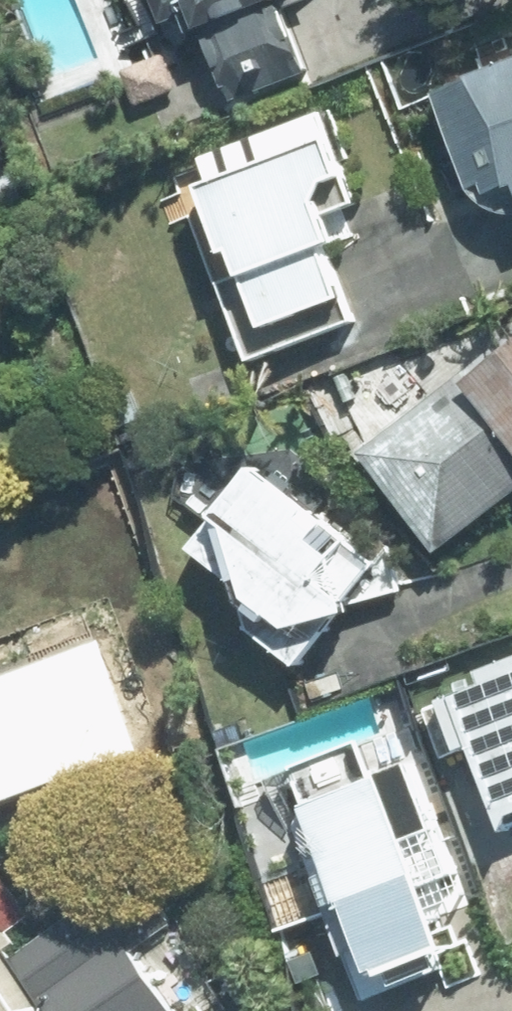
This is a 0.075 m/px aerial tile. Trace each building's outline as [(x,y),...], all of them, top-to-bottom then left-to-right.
[(168,19),(184,13),(192,34),(204,29),(234,105),(310,75),(280,0),(160,0),(168,19)] [(162,56),(123,71),(137,106),(176,91),(162,56)] [(435,92),(479,204),(511,191),(511,62),(435,92)] [(219,282),(250,360),(352,320),(324,249),(342,242),(320,186),(350,174),(326,114),(194,166),(237,275),(219,282)] [(436,548),(511,490),(511,338),(363,454),(436,548)] [(400,590),(390,557),(379,560),(253,466),(191,548),(254,595),(247,604),(260,615),(252,626),(301,663),(331,623),(354,616),(350,605),(400,590)] [(0,677),(0,806),(144,749),(99,637),(0,677)] [(427,707),(447,756),(471,746),(503,825),(511,821),(511,660),(481,672),(486,683),(427,707)] [(321,803),(288,816),(365,1007),(460,968),(435,907),(465,895),(413,766),(381,779),(368,746),(308,770),(321,803)] [(30,976),(4,940),(33,918),(0,873),(0,1010),(54,1010),(30,976)] [(30,976),(54,1010),(178,1010),(134,952),(168,927),(144,895),(30,976)]
